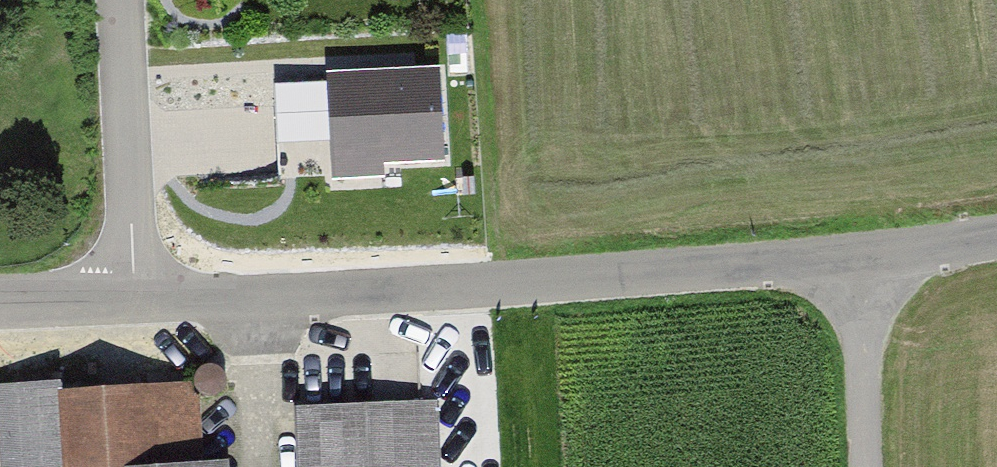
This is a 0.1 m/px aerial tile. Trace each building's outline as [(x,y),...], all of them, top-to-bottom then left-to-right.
[(284,98),(222,104),(234,233),(302,227),(298,182),(405,172),(395,62),(282,72),(284,98)] [(0,387),(0,466),(232,466),(231,454),(200,456),(196,387),(61,395),(61,383),(0,387)] [(287,408),(292,466),(445,466),(440,398),(287,408)]
